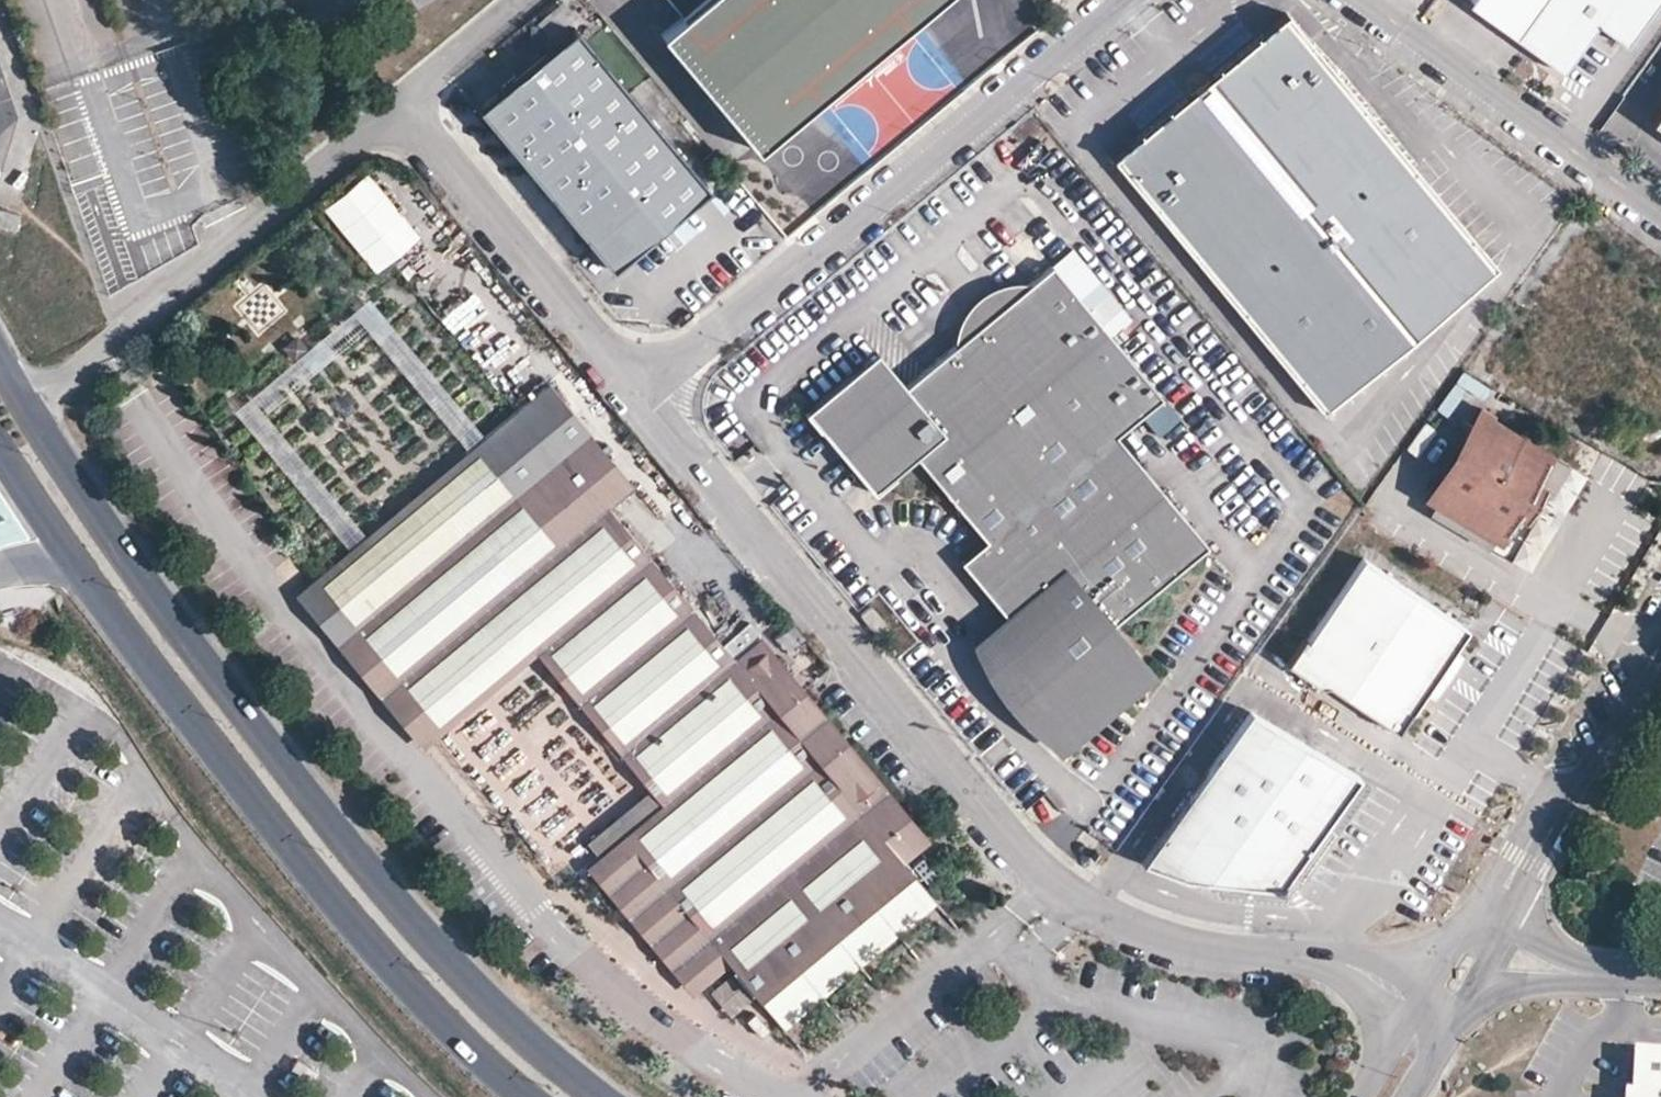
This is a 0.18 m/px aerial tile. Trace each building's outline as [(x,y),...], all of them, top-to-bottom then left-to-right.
[(680,13),(658,31),(754,146),(929,0),(669,0),(680,13)] [(1562,68),(1598,20),(1625,40),(1655,0),(1469,0),(1562,68)] [(1285,14),(1112,157),(1322,411),(1495,267),(1285,14)] [(707,187),(574,26),(501,86),(496,129),(610,267),(707,187)] [(496,129),(501,86),(477,106),(496,129)] [(1649,119),(1660,128),(1660,103),(1649,119)] [(378,267),(420,229),(362,166),(320,204),(378,267)] [(0,209),(0,225),(18,229),(21,214),(0,209)] [(1165,393),(1055,261),(1033,280),(957,343),(908,384),(879,350),(809,409),(858,468),(897,471),(913,458),(918,454),(989,538),(963,559),(1011,617),(979,644),(982,652),(985,659),(989,668),(993,677),(998,684),(1003,691),(1008,698),(1012,703),(1019,710),(1023,715),(1029,721),(1035,726),(1041,731),(1048,736),(1055,740),(1061,744),(1064,746),(1156,669),(1116,622),(1211,542),(1119,432),(1165,393)] [(1021,280),(1012,280),(1002,282),(993,285),(988,288),(980,293),(975,299),(969,307),(964,315),(960,325),(958,334),(957,343),(1033,280),(1021,280)] [(352,305),(373,335),(391,323),(369,292),(352,305)] [(567,402),(546,376),(482,429),(503,454),(567,402)] [(524,479),(566,531),(604,499),(563,448),(588,427),(567,402),(503,454),(524,479)] [(1546,457),(1488,422),(1493,413),(1484,408),(1433,493),(1500,533),(1546,457)] [(630,478),(588,427),(563,448),(604,499),(630,478)] [(503,454),(482,429),(290,587),(311,612),(503,454)] [(503,454),(311,612),(332,637),(524,479),(503,454)] [(897,471),(858,468),(876,489),(897,471)] [(566,531),(524,479),(332,637),(374,688),(566,531)] [(646,552),(604,499),(566,531),(374,688),(417,741),(532,646),(646,552)] [(688,603),(646,552),(532,646),(574,697),(688,603)] [(1473,624),(1366,560),(1315,645),(1310,642),(1294,668),(1330,690),(1337,688),(1409,731),(1473,624)] [(730,654),(688,603),(574,697),(616,748),(730,654)] [(888,623),(873,605),(863,613),(878,632),(888,623)] [(925,836),(799,684),(757,632),(730,654),(772,705),(657,799),(593,851),(636,903),(699,979),(725,958),(775,1018),(927,893),(898,858),(925,836)] [(772,705),(730,654),(616,748),(657,799),(772,705)] [(1364,767),(1251,709),(1141,862),(1180,885),(1210,895),(1266,899),(1274,892),(1300,894),(1315,863),(1349,796),(1352,791),(1364,785),(1368,778),(1364,767)] [(1326,859),(1353,808),(1349,796),(1315,863),(1326,859)] [(1638,1052),(1635,1095),(1629,1094),(1629,1096),(1660,1096),(1660,1053),(1638,1052)]
